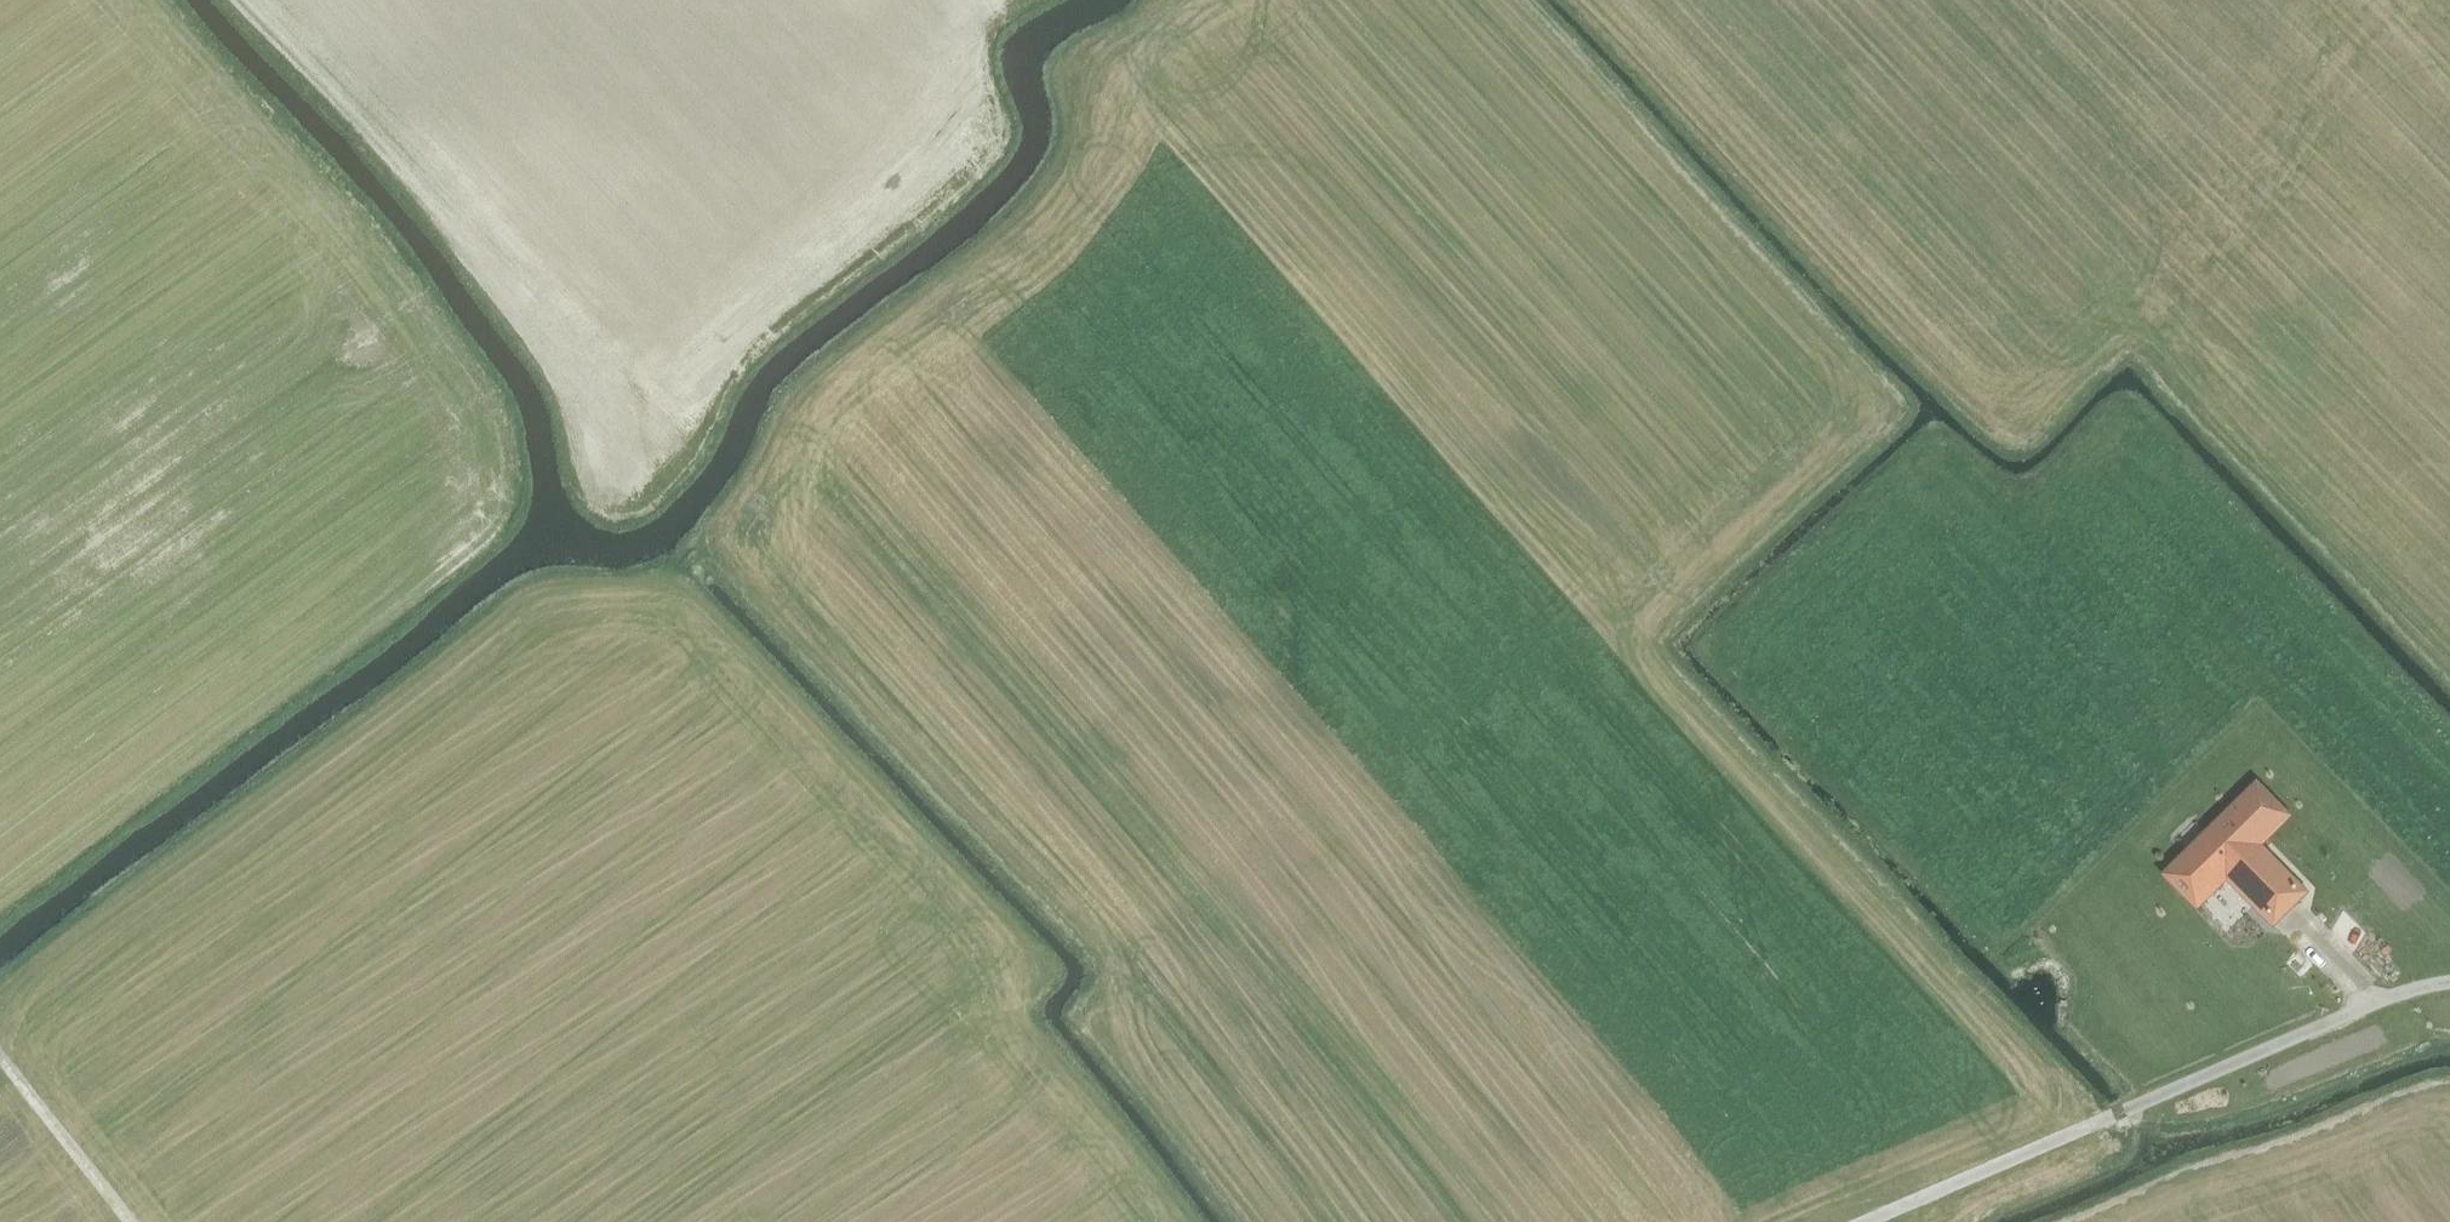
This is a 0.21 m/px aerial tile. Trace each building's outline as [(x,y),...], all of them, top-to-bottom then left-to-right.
[(2273,924),(2303,895),(2256,847),(2286,818),(2257,788),(2167,877),(2196,906),(2226,877),(2273,924)]
